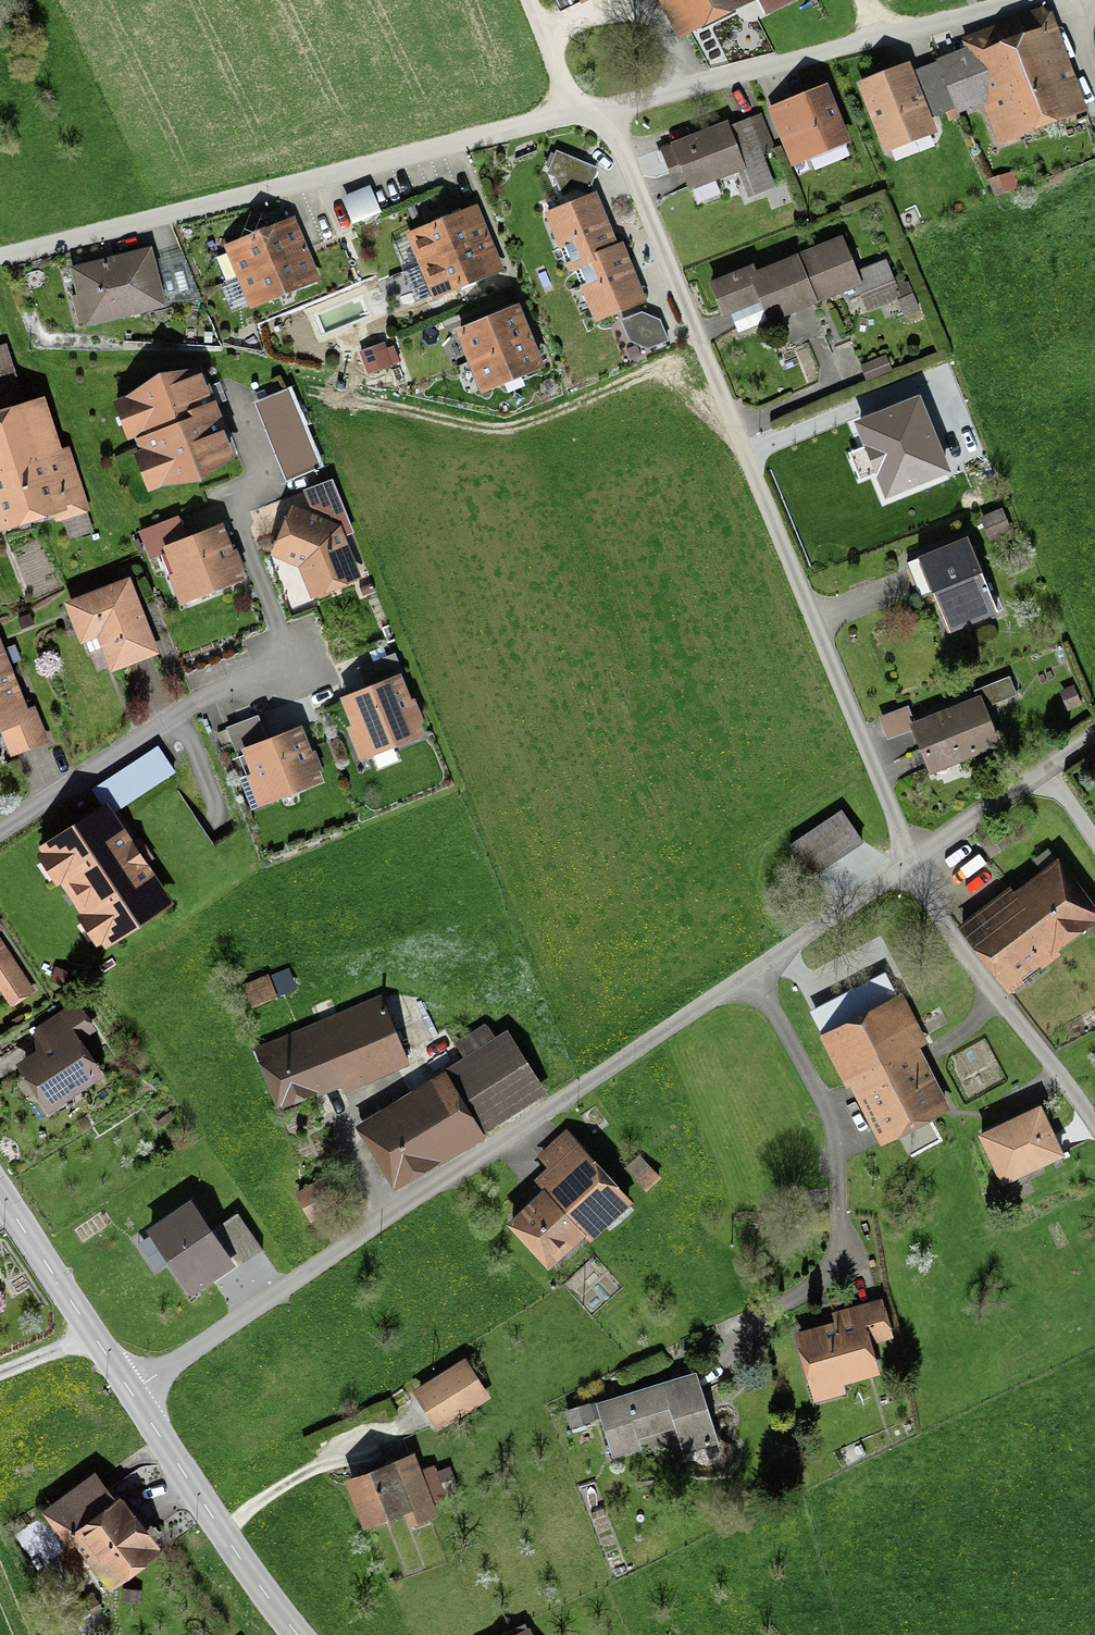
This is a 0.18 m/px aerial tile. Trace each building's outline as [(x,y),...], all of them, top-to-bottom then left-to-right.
[(582,8),(599,0),(578,0),(582,8)] [(676,43),(761,2),(768,16),(798,1),(798,0),(656,0),(676,43)] [(985,101),(1000,141),(1090,107),(1050,1),(961,34),(964,44),(937,54),(939,59),(958,111),(960,110),(985,101)] [(884,149),(937,129),(932,115),(915,68),(911,57),(857,77),(884,149)] [(962,115),(960,110),(958,111),(939,59),(915,68),(932,115),(947,110),(951,119),(962,115)] [(768,104),(793,163),(852,138),(828,79),(768,104)] [(730,123),(728,117),(671,139),(672,141),(661,145),(671,173),(683,168),(697,206),(724,195),(718,178),(738,170),(748,195),(776,185),(764,153),(776,148),(762,111),(730,123)] [(555,176),(565,199),(592,182),(598,168),(557,150),(547,172),(555,176)] [(1014,169),(989,177),(995,195),(1020,188),(1014,169)] [(370,183),(354,189),(366,217),(382,210),(370,183)] [(354,189),(342,194),(353,222),(366,217),(354,189)] [(600,315),(639,300),(628,273),(618,246),(613,248),(605,229),(594,199),(551,216),(580,284),(587,282),(600,315)] [(503,270),(495,250),(489,236),(478,210),(414,236),(439,297),(503,270)] [(317,278),(307,254),(303,242),(294,220),(228,246),(230,251),(216,257),(225,280),(239,274),(252,304),(317,278)] [(798,250),(818,299),(857,283),(868,310),(897,298),(904,315),(921,308),(908,276),(896,281),(886,256),(858,268),(843,231),(798,250)] [(80,327),(167,306),(152,243),(71,263),(78,292),(72,294),(80,327)] [(818,299),(798,250),(757,266),(755,260),(710,278),(724,314),(731,311),(739,331),(818,299)] [(541,365),(533,345),(529,334),(518,308),(460,332),(484,389),(541,365)] [(670,338),(661,317),(643,309),(621,318),(629,339),(648,347),(670,338)] [(360,348),(369,372),(393,363),(384,340),(360,348)] [(7,341),(0,344),(0,526),(53,510),(56,520),(64,517),(70,537),(93,530),(87,510),(91,509),(70,443),(62,445),(45,392),(25,398),(7,341)] [(886,352),(861,364),(868,379),(893,368),(886,352)] [(161,483),(230,455),(215,415),(199,373),(115,403),(129,441),(135,438),(139,449),(133,450),(147,488),(161,483)] [(285,388),(261,398),(293,478),(317,468),(285,388)] [(951,468),(920,390),(854,416),(866,444),(849,451),(860,479),(877,472),(885,494),(951,468)] [(330,512),(333,518),(341,522),(346,534),(355,531),(333,476),(304,486),(310,503),(330,512)] [(333,518),(292,501),(270,553),(299,565),(311,595),(362,575),(346,534),(341,522),(333,518)] [(1011,530),(1001,507),(981,515),(990,538),(1011,530)] [(179,513),(140,528),(142,536),(135,539),(140,552),(147,549),(150,557),(166,551),(174,571),(169,572),(180,601),(245,578),(241,567),(245,565),(237,544),(234,546),(224,519),(186,533),(179,513)] [(969,533),(905,557),(920,597),(934,591),(950,631),(999,612),(969,533)] [(101,646),(111,670),(161,650),(130,572),(64,598),(81,642),(86,640),(90,650),(101,646)] [(406,676),(396,651),(357,666),(364,684),(340,693),(352,723),(347,725),(360,757),(425,731),(420,719),(424,718),(415,695),(411,696),(403,677),(406,676)] [(15,753),(48,740),(36,709),(23,714),(0,657),(0,724),(3,723),(15,753)] [(974,688),(977,694),(981,692),(986,705),(1017,692),(1010,674),(974,688)] [(1074,683),(1060,689),(1068,709),(1083,703),(1074,683)] [(931,771),(1001,743),(986,705),(981,692),(977,694),(915,719),(909,702),(878,715),(888,738),(913,728),(931,771)] [(312,749),(301,720),(267,734),(259,712),(227,725),(228,727),(218,731),(223,744),(231,741),(234,750),(242,747),(244,752),(239,754),(246,772),(239,775),(252,807),(324,779),(320,770),(324,768),(315,747),(312,749)] [(96,788),(115,814),(177,771),(158,744),(96,788)] [(812,875),(864,840),(842,807),(790,842),(812,875)] [(145,914),(166,900),(133,851),(116,825),(109,814),(51,852),(53,856),(49,859),(67,886),(70,884),(76,893),(73,895),(79,903),(80,902),(85,909),(83,911),(100,937),(104,934),(107,938),(126,926),(127,929),(146,916),(145,914)] [(983,844),(992,855),(1007,843),(998,832),(983,844)] [(1061,951),(1068,947),(1064,942),(1094,918),(1094,903),(1059,855),(1055,857),(1047,846),(1033,857),(1041,868),(1014,888),(1061,951)] [(1061,951),(1014,888),(1011,884),(958,924),(1009,992),(1026,979),(1023,976),(1040,963),(1042,965),(1061,951)] [(0,945),(0,988),(12,1006),(31,993),(0,945)] [(252,1005),(297,987),(289,966),(269,974),(269,972),(243,983),(252,1005)] [(851,1084),(880,1142),(951,1107),(920,1046),(928,1042),(902,990),(899,992),(889,972),(810,1012),(824,1040),(813,1046),(833,1086),(844,1081),(847,1086),(851,1084)] [(253,1047),(277,1105),(316,1089),(319,1094),(341,1085),(343,1091),(412,1063),(382,993),(253,1047)] [(34,1026),(37,1047),(16,1060),(50,1111),(105,1073),(83,1035),(97,1028),(78,999),(34,1026)] [(548,1093),(509,1028),(496,1036),(486,1020),(455,1039),(464,1055),(354,1122),(395,1188),(485,1134),(484,1131),(548,1093)] [(1065,1153),(1041,1101),(979,1130),(1003,1182),(1065,1153)] [(534,1176),(543,1186),(506,1221),(549,1266),(584,1233),(590,1240),(634,1199),(567,1127),(537,1154),(547,1164),(534,1176)] [(640,1154),(625,1168),(647,1190),(661,1176),(640,1154)] [(340,1204),(326,1179),(298,1195),(312,1220),(340,1204)] [(191,1293),(237,1262),(191,1195),(146,1226),(191,1293)] [(835,1320),(795,1331),(814,1400),(847,1391),(845,1383),(880,1373),(872,1343),(894,1337),(883,1296),(832,1310),(835,1320)] [(466,1355),(412,1389),(438,1430),(492,1396),(466,1355)] [(683,1452),(720,1440),(698,1369),(596,1400),(613,1456),(642,1447),(639,1437),(676,1426),(683,1452)] [(594,1419),(589,1402),(566,1409),(571,1426),(594,1419)] [(372,1475),(353,1482),(367,1520),(409,1505),(416,1523),(434,1516),(430,1505),(448,1499),(436,1466),(417,1472),(412,1460),(372,1475)] [(109,1586),(152,1552),(130,1525),(95,1479),(52,1512),(109,1586)] [(95,1607),(90,1598),(75,1606),(80,1615),(95,1607)] [(530,1624),(507,1634),(535,1634),(530,1624)]
